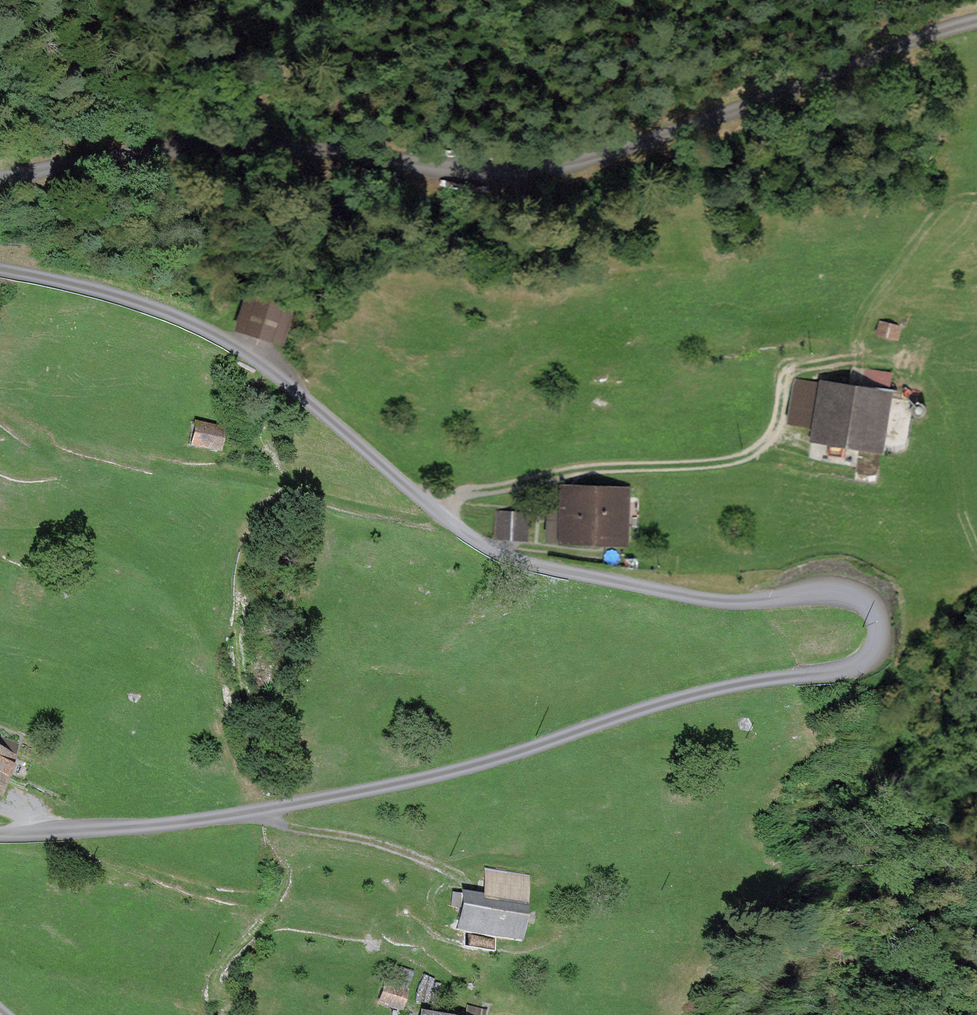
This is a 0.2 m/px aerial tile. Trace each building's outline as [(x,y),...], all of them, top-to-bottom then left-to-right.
[(249,293),(237,327),(281,342),(292,308),(249,293)] [(900,327),(881,322),(878,332),(897,338),(900,327)] [(850,389),(796,380),(788,421),(816,426),(814,438),(879,449),(892,373),(855,366),(850,389)] [(222,425),(189,419),(184,447),(218,453),(222,425)] [(625,492),(564,490),(564,512),(550,512),(550,541),(625,543),(625,492)] [(526,514),(498,513),(496,538),(525,539),(526,514)] [(15,746),(0,739),(0,780),(15,746)] [(483,897),(452,892),(450,906),(458,908),(455,930),(515,940),(521,905),(525,877),(488,871),(483,897)] [(404,991),(383,985),(378,1002),(399,1008),(404,991)]
